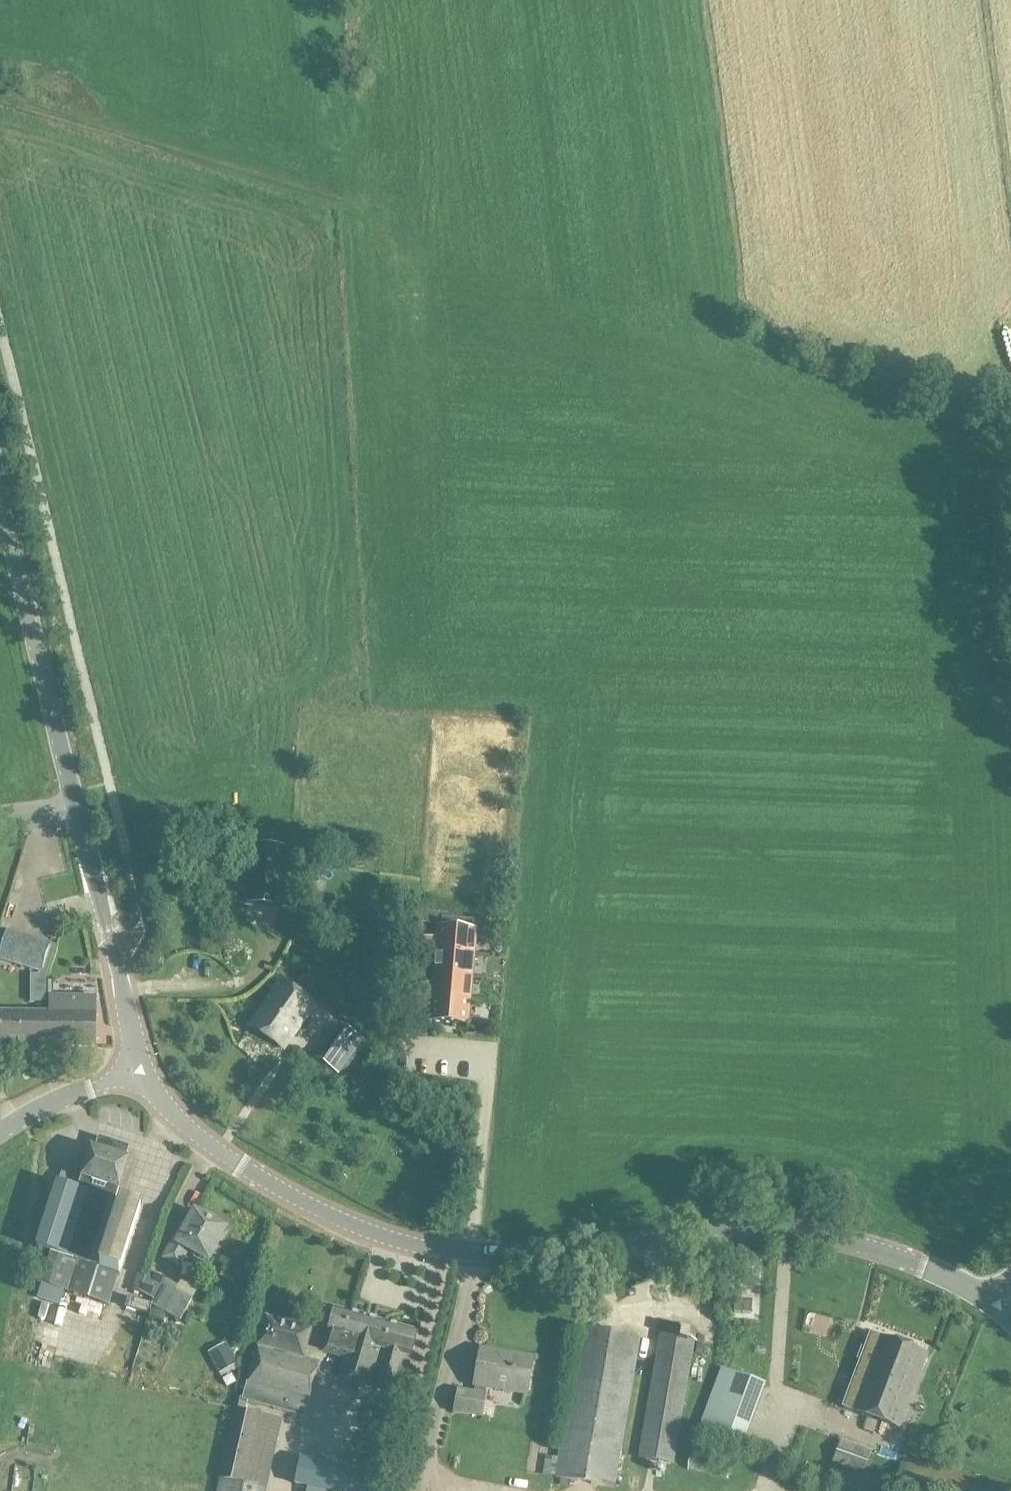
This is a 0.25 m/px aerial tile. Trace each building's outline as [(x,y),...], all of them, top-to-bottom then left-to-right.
[(252,843),(246,903),(280,906),(286,847),(252,843)] [(477,930),(441,927),(440,940),(428,939),(427,951),(475,955),(477,930)] [(50,944),(7,931),(0,954),(0,960),(39,972),(41,972),(50,944)] [(475,955),(427,951),(426,962),(438,964),(437,975),(473,978),(475,955)] [(471,1001),(473,978),(437,975),(436,986),(424,985),(423,997),(471,1001)] [(281,984),(251,1026),(284,1050),(314,1007),(281,984)] [(469,1024),(471,1001),(423,997),(422,1009),(434,1010),(433,1021),(469,1024)] [(48,1014),(34,1014),(34,1047),(94,1048),(95,1000),(49,999),(48,1014)] [(0,1014),(0,1046),(34,1047),(34,1014),(0,1014)] [(362,1039),(339,1023),(316,1056),(339,1072),(362,1039)] [(115,1203),(129,1161),(91,1149),(77,1191),(58,1185),(37,1250),(52,1254),(42,1284),(109,1306),(118,1276),(120,1276),(140,1211),(115,1203)] [(195,1213),(187,1226),(182,1223),(162,1259),(180,1270),(190,1251),(209,1262),(226,1230),(195,1213)] [(245,1269),(253,1272),(255,1263),(248,1261),(245,1269)] [(179,1301),(159,1291),(153,1302),(173,1312),(179,1301)] [(127,1297),(124,1308),(148,1315),(151,1304),(127,1297)] [(734,1301),(734,1314),(752,1315),(752,1302),(734,1301)] [(347,1332),(351,1314),(335,1309),(323,1353),(343,1359),(338,1377),(351,1381),(358,1353),(349,1350),(354,1335),(347,1332)] [(418,1333),(351,1314),(347,1332),(354,1335),(349,1350),(358,1353),(351,1381),(395,1393),(405,1359),(410,1361),(418,1333)] [(256,1348),(245,1386),(308,1403),(319,1362),(305,1358),(313,1330),(265,1316),(256,1348)] [(661,1323),(637,1459),(674,1465),(697,1329),(661,1323)] [(581,1326),(558,1459),(555,1478),(615,1489),(641,1337),(581,1326)] [(853,1408),(880,1338),(870,1335),(861,1359),(848,1354),(831,1400),(853,1408)] [(880,1338),(853,1408),(852,1411),(899,1428),(926,1355),(880,1338)] [(226,1343),(208,1353),(219,1373),(237,1364),(226,1343)] [(475,1387),(474,1392),(457,1389),(453,1414),(483,1419),(487,1394),(486,1394),(487,1388),(526,1394),(531,1358),(481,1351),(475,1387)] [(231,1375),(222,1379),(227,1386),(235,1382),(231,1375)] [(236,1397),(233,1409),(244,1412),(246,1402),(241,1401),(242,1399),(236,1397)] [(266,1490),(282,1421),(244,1412),(233,1409),(232,1409),(217,1479),(214,1490),(266,1490)] [(841,1440),(832,1464),(863,1475),(872,1452),(841,1440)] [(692,1450),(688,1470),(728,1479),(732,1458),(692,1450)] [(555,1478),(558,1459),(546,1456),(543,1476),(555,1478)] [(346,1469),(312,1461),(306,1487),(307,1488),(322,1490),(341,1490),(346,1469)] [(346,1469),(341,1490),(384,1490),(387,1479),(346,1469)]
